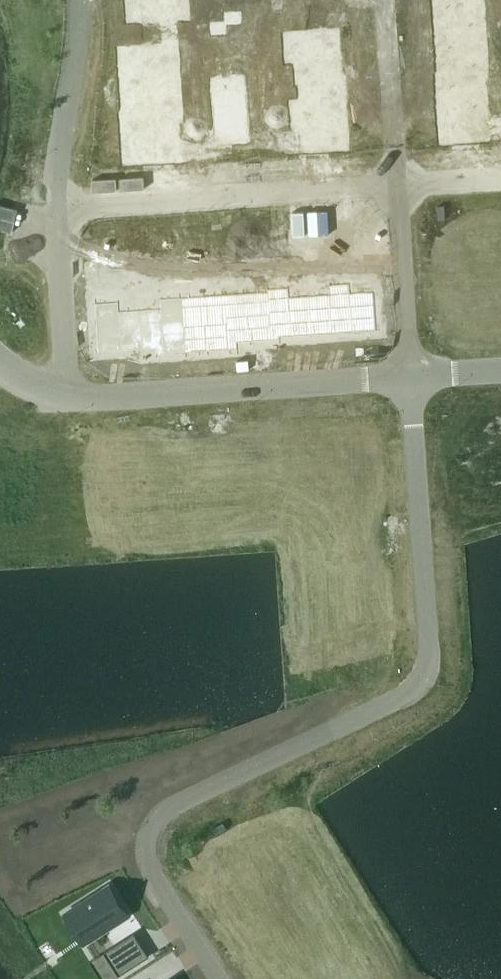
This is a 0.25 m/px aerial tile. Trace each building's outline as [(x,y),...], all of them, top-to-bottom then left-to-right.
[(129,21),(177,18),(176,0),(128,0),(129,21)] [(436,18),(472,16),(471,0),(435,0),(436,18)] [(239,14),(227,14),(228,22),(240,22),(239,14)] [(472,16),(436,18),(437,38),(473,36),(472,16)] [(225,24),(213,25),(213,33),(225,32),(225,24)] [(336,32),(295,35),(297,59),(337,56),(336,32)] [(473,36),(437,38),(439,59),(474,56),(473,36)] [(165,47),(124,50),(126,74),(166,71),(165,47)] [(337,56),(297,59),(298,81),(301,81),(339,79),(337,56)] [(474,56),(439,59),(440,79),(473,77),(476,77),(474,56)] [(166,71),(126,74),(127,95),(168,93),(166,71)] [(244,77),(232,78),(232,86),(244,85),(244,77)] [(440,79),(437,79),(439,100),(475,97),(473,77),(440,79)] [(339,79),(301,81),(303,104),(343,101),(342,78),(339,79)] [(225,81),(213,82),(214,90),(226,89),(225,81)] [(244,85),(232,86),(233,94),(245,93),(244,85)] [(226,89),(214,90),(214,98),(226,97),(226,89)] [(168,93),(127,95),(129,117),(165,114),(169,114),(168,93)] [(475,97),(439,100),(440,120),(476,117),(475,97)] [(343,101),(303,104),(304,127),(345,124),(343,101)] [(129,117),(122,117),(124,139),(126,139),(167,136),(165,114),(129,117)] [(476,117),(440,120),(442,141),(477,139),(476,117)] [(247,123),(235,123),(235,131),(247,131),(247,123)] [(228,124),(216,125),(217,133),(229,132),(228,124)] [(345,124),(304,127),(306,150),(346,148),(345,124)] [(247,131),(235,131),(236,139),(248,139),(247,131)] [(229,132),(217,133),(217,141),(229,140),(229,132)] [(167,136),(126,139),(128,163),(168,160),(167,136)] [(357,231),(345,232),(345,241),(357,240),(357,231)] [(345,232),(333,233),(334,241),(345,241),(345,232)] [(316,234),(304,235),(305,244),(316,243),(316,234)] [(304,235),(292,236),(293,244),(305,244),(304,235)] [(275,237),(263,238),(264,246),(276,246),(275,237)] [(263,238),(252,238),(252,247),(264,246),(263,238)] [(232,240),(220,241),(221,249),(233,249),(232,240)] [(220,241),(209,242),(209,250),(221,249),(220,241)] [(189,243),(177,244),(178,252),(190,252),(189,243)] [(177,244),(165,245),(166,253),(178,252),(177,244)] [(146,246),(134,247),(135,255),(146,255),(146,246)] [(134,247),(122,248),(123,256),(135,255),(134,247)] [(114,248),(102,249),(103,258),(114,257),(114,248)] [(373,291),(349,293),(352,332),(376,331),(373,291)] [(349,293),(328,294),(331,334),(352,332),(349,293)] [(328,294),(308,296),(311,335),(331,334),(328,294)] [(308,296),(288,297),(291,337),(311,335),(308,296)] [(288,297),(267,299),(268,301),(270,341),(280,340),(280,337),(291,337),(288,297)] [(268,301),(246,303),(249,342),(270,341),(268,301)] [(246,303),(225,304),(228,351),(237,351),(237,343),(249,342),(246,303)] [(225,304),(203,306),(206,353),(228,351),(225,304)] [(203,306),(181,307),(185,355),(206,353),(203,306)] [(181,307),(160,309),(163,356),(185,355),(181,307)] [(160,309),(138,310),(141,350),(155,349),(155,357),(163,356),(160,309)] [(138,310),(118,312),(121,351),(141,350),(138,310)] [(118,312),(94,313),(97,353),(121,351),(118,312)] [(297,430),(288,431),(289,442),(297,441),(297,430)] [(297,441),(289,442),(290,455),(298,455),(297,441)] [(300,473),(291,474),(292,485),(300,484),(300,473)] [(300,484),(292,485),(293,498),(301,498),(300,484)] [(110,884),(65,912),(85,943),(129,914),(110,884)] [(104,951),(119,975),(129,968),(114,945),(104,951)]
